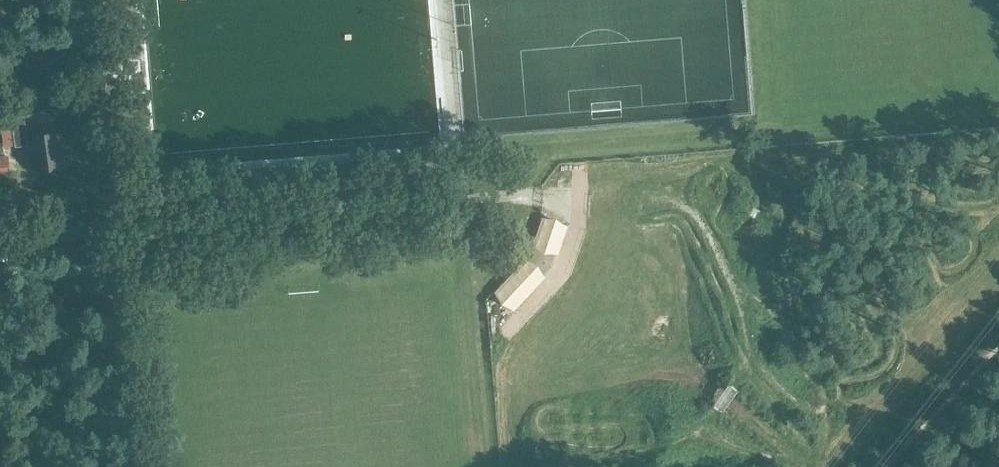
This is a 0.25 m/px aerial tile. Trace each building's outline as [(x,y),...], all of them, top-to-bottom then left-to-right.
[(16,147),(28,145),(24,110),(11,112),(16,147)] [(58,132),(32,135),(36,170),(63,166),(58,132)] [(9,155),(0,156),(0,177),(11,176),(9,155)] [(532,246),(559,255),(568,227),(541,218),(532,246)] [(494,291),(513,310),(545,277),(526,259),(494,291)]
